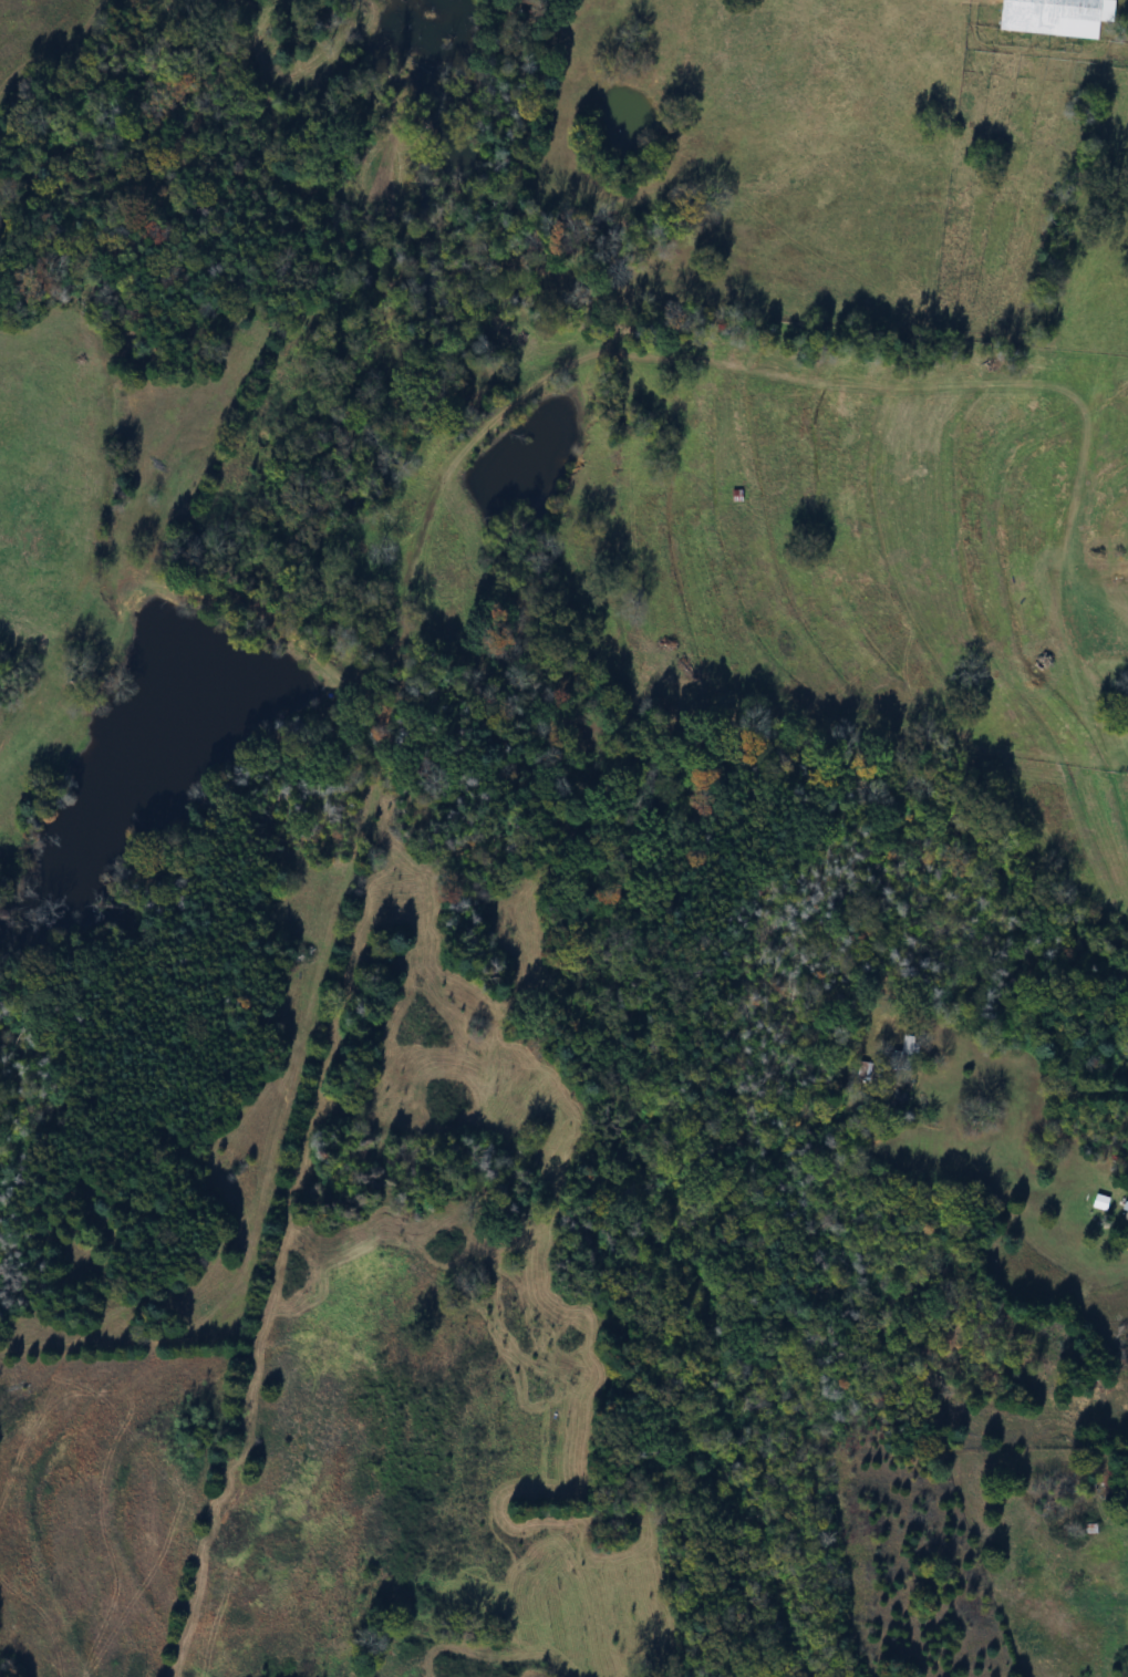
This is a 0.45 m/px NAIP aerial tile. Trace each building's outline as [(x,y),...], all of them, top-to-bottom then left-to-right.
[(1100,39),(1102,19),(1115,21),(1117,0),(1006,0),(1003,29),(1100,39)] [(917,1056),(921,1037),(904,1034),(900,1053),(917,1056)]
